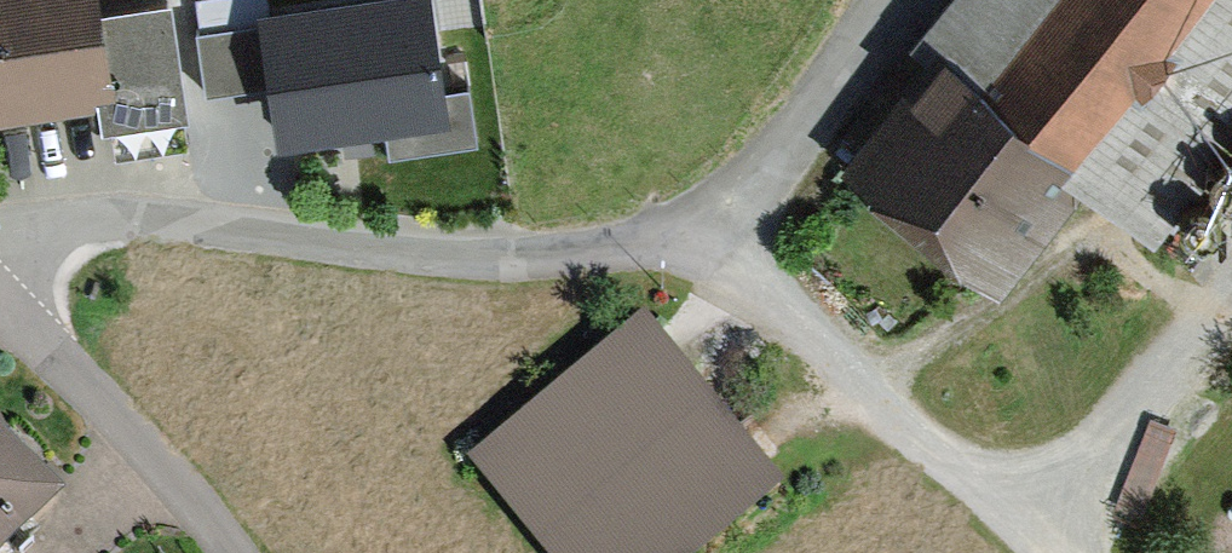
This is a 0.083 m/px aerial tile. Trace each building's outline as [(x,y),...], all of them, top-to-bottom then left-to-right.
[(89,0),(0,0),(0,114),(104,99),(89,0)] [(264,14),(284,141),(453,115),(435,0),(356,0),(264,14)] [(840,161),(990,285),(1083,174),(1153,232),(1231,137),(1231,0),(974,0),(840,161)] [(476,467),(544,552),(715,552),(788,495),(653,327),(476,467)] [(62,483),(0,425),(0,545),(62,483)]
